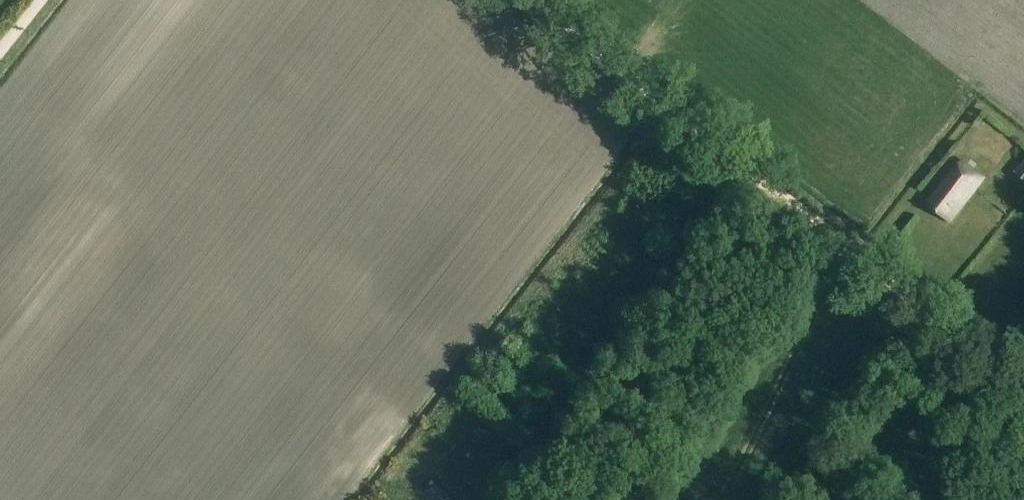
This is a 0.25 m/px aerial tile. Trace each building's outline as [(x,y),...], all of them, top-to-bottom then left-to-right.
[(1015,172),(1023,179),(1023,160),(1015,172)] [(951,222),(986,178),(965,161),(930,205),(951,222)]
